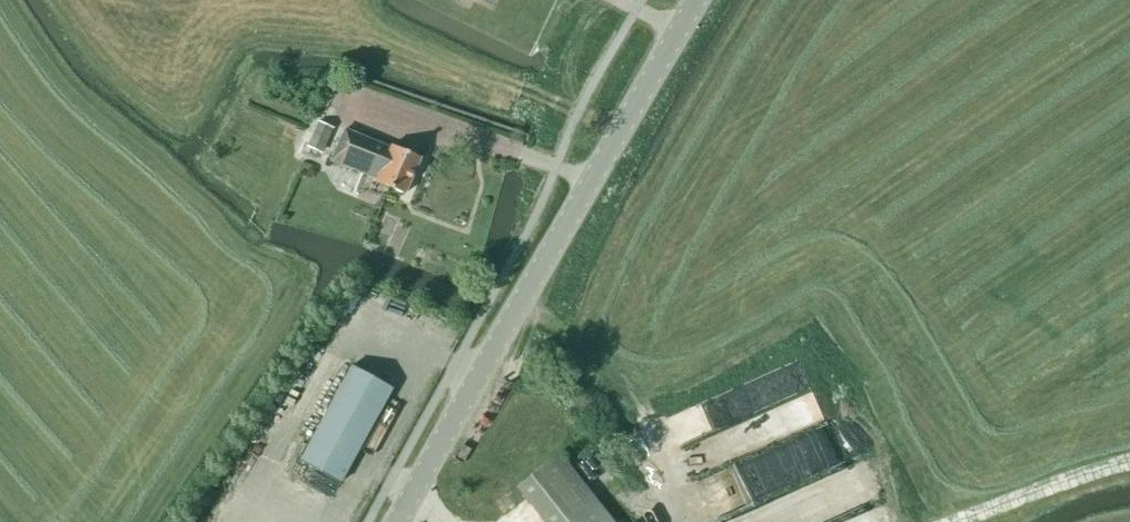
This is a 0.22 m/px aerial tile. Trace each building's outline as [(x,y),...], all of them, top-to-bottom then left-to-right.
[(317,122),(307,146),(322,153),(333,129),(317,122)] [(391,145),(390,148),(343,128),(330,158),(376,179),(375,182),(404,194),(420,158),(391,145)] [(339,483),(391,388),(351,367),(300,461),(339,483)] [(541,521),(611,521),(555,452),(513,487),(541,521)] [(708,500),(741,484),(732,466),(699,481),(708,500)] [(226,521),(207,507),(196,521),(225,521),(226,521)] [(853,511),(828,521),(858,521),(853,511)]
